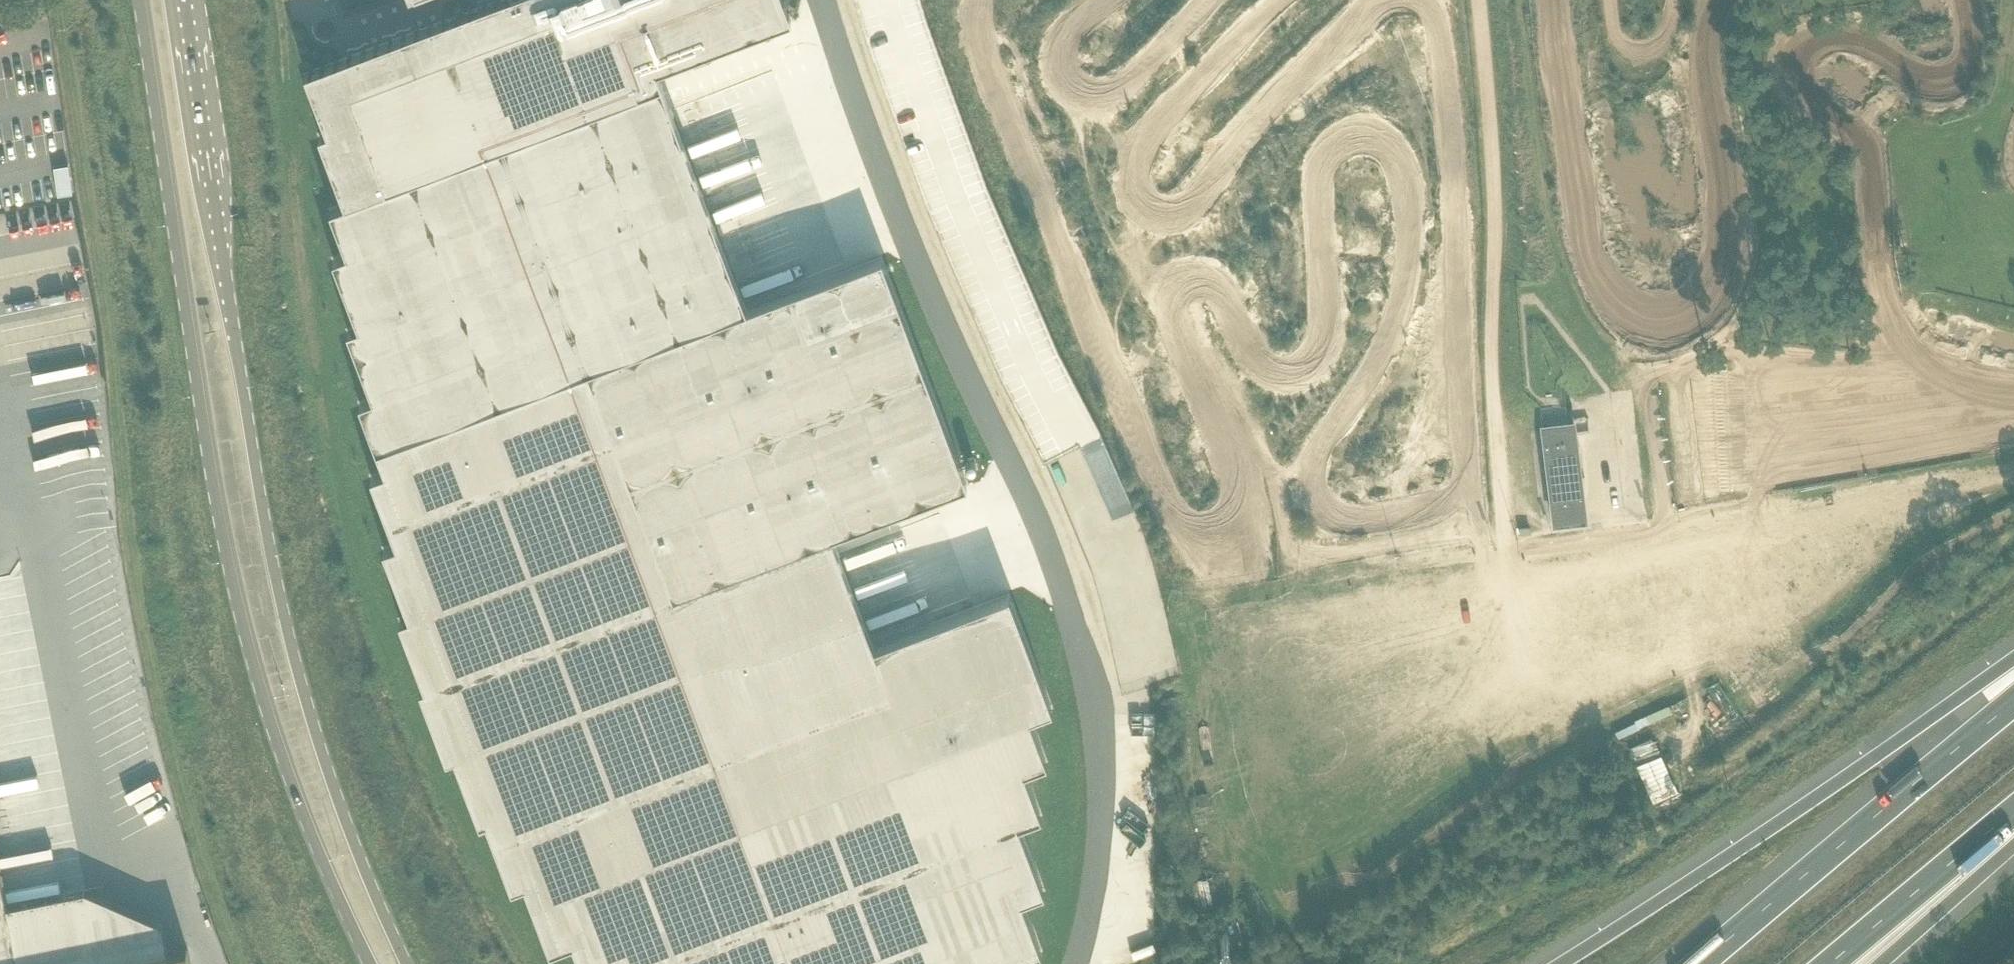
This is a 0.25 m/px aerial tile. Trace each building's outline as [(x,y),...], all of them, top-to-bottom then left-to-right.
[(305,73),(327,131),(319,134),(345,203),(330,208),(347,253),(333,258),(359,325),(348,329),(373,397),(359,402),(385,470),(371,475),(396,543),(383,548),(409,615),(399,618),(425,685),(420,687),(446,757),(454,754),(480,821),(486,819),(512,886),(524,881),(550,949),(572,940),(581,963),(1006,963),(1040,951),(1021,899),(1043,890),(1018,823),(1040,815),(1023,770),(1046,761),(1029,716),(1051,708),(1008,594),(873,644),(832,534),(967,483),(881,257),(746,308),(656,70),(791,19),(784,0),(497,0),(305,73)] [(969,223),(999,213),(954,81),(934,88),(935,91),(894,105),(935,225),(950,220),(954,233),(970,228),(969,223)] [(1046,459),(1102,433),(1051,325),(1029,335),(1024,324),(1014,328),(1010,320),(1022,315),(1019,309),(982,326),(1046,459)] [(1585,518),(1573,417),(1541,421),(1553,522),(1585,518)] [(1106,683),(1129,678),(1125,659),(1101,664),(1106,683)] [(1631,742),(1651,803),(1678,794),(1658,734),(1631,742)] [(0,872),(0,963),(18,963),(0,872)] [(1131,938),(1158,938),(1158,906),(1131,907),(1131,938)] [(187,947),(103,963),(190,963),(187,947)]
